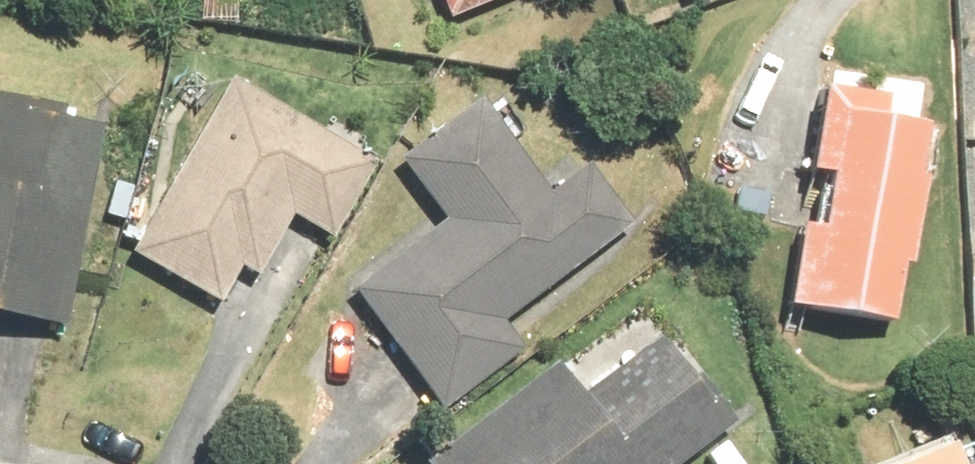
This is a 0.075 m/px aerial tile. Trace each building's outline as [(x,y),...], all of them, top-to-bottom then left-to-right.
[(443,16),(483,0),(436,0),(443,16)] [(367,157),(225,78),(127,252),(215,301),(236,265),(251,273),(284,215),(322,236),(367,157)] [(888,101),(815,90),(780,304),(891,322),(923,125),(885,120),(888,101)] [(95,126),(55,119),(58,104),(0,94),(0,342),(13,344),(18,316),(61,324),(95,126)] [(438,216),(344,285),(434,405),(515,345),(498,323),(632,224),(583,157),(542,188),(474,97),(394,157),(438,216)] [(725,422),(655,332),(577,392),(552,361),(419,463),(671,463),(725,422)] [(897,463),(955,463),(947,444),(897,463)]
